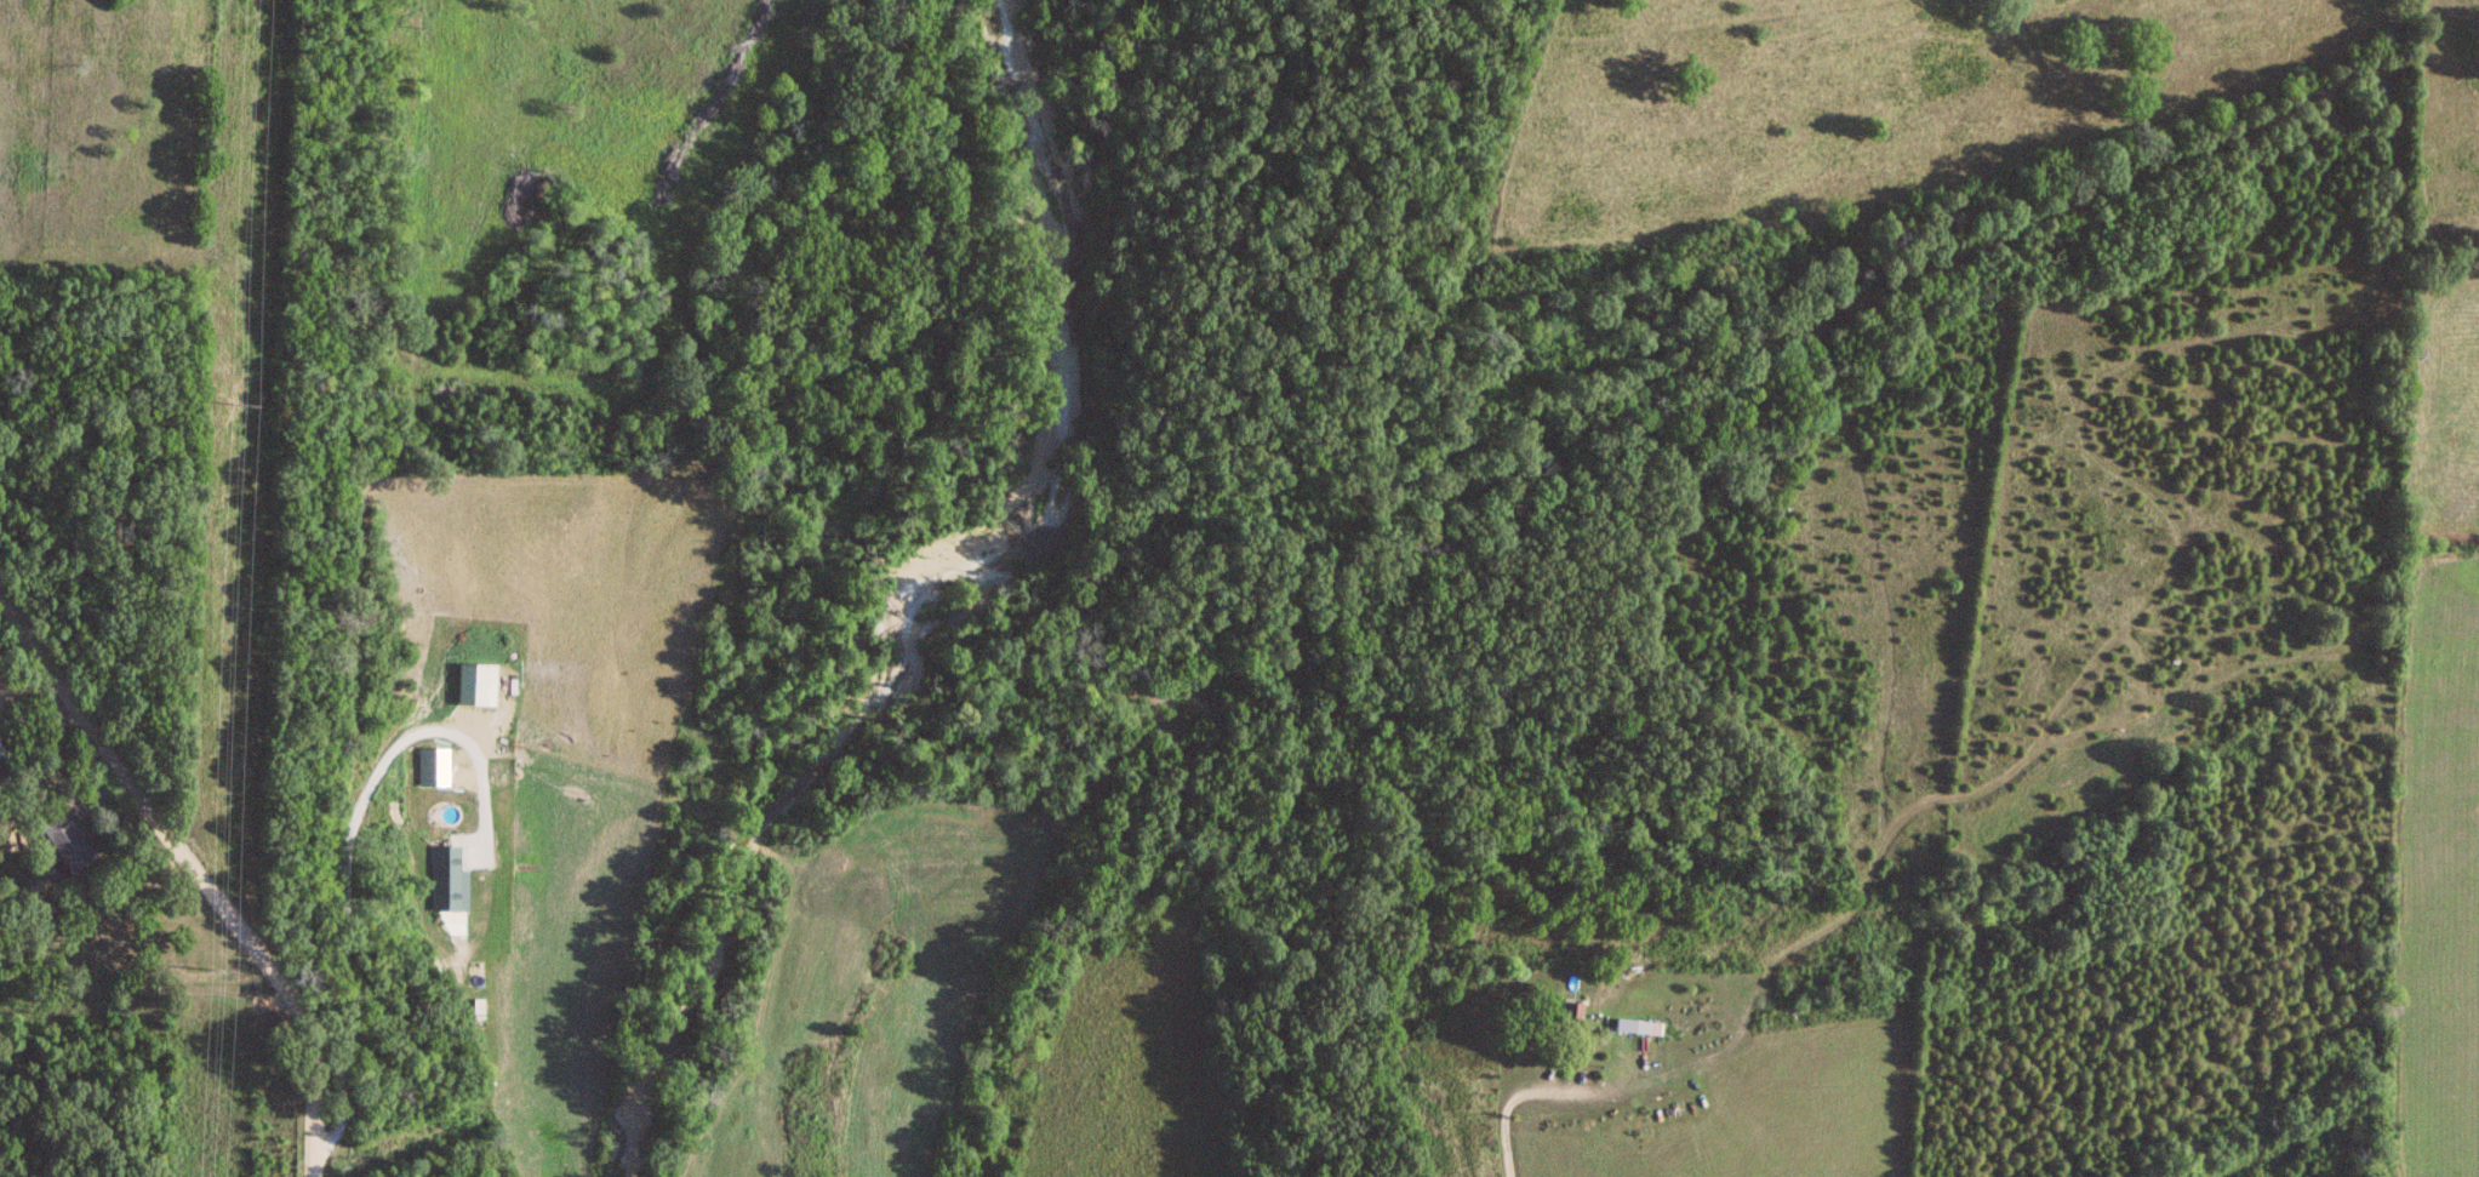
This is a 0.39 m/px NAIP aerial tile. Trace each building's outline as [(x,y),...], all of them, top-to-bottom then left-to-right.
[(450,749),(421,750),(422,787),(451,787),(450,749)] [(470,913),(470,872),(461,872),(462,847),(448,847),(448,885),(436,884),(435,912),(470,913)] [(1583,1020),(1586,1005),(1578,1003),(1575,1019),(1583,1020)] [(1618,1031),(1662,1037),(1664,1025),(1620,1019),(1618,1031)]
